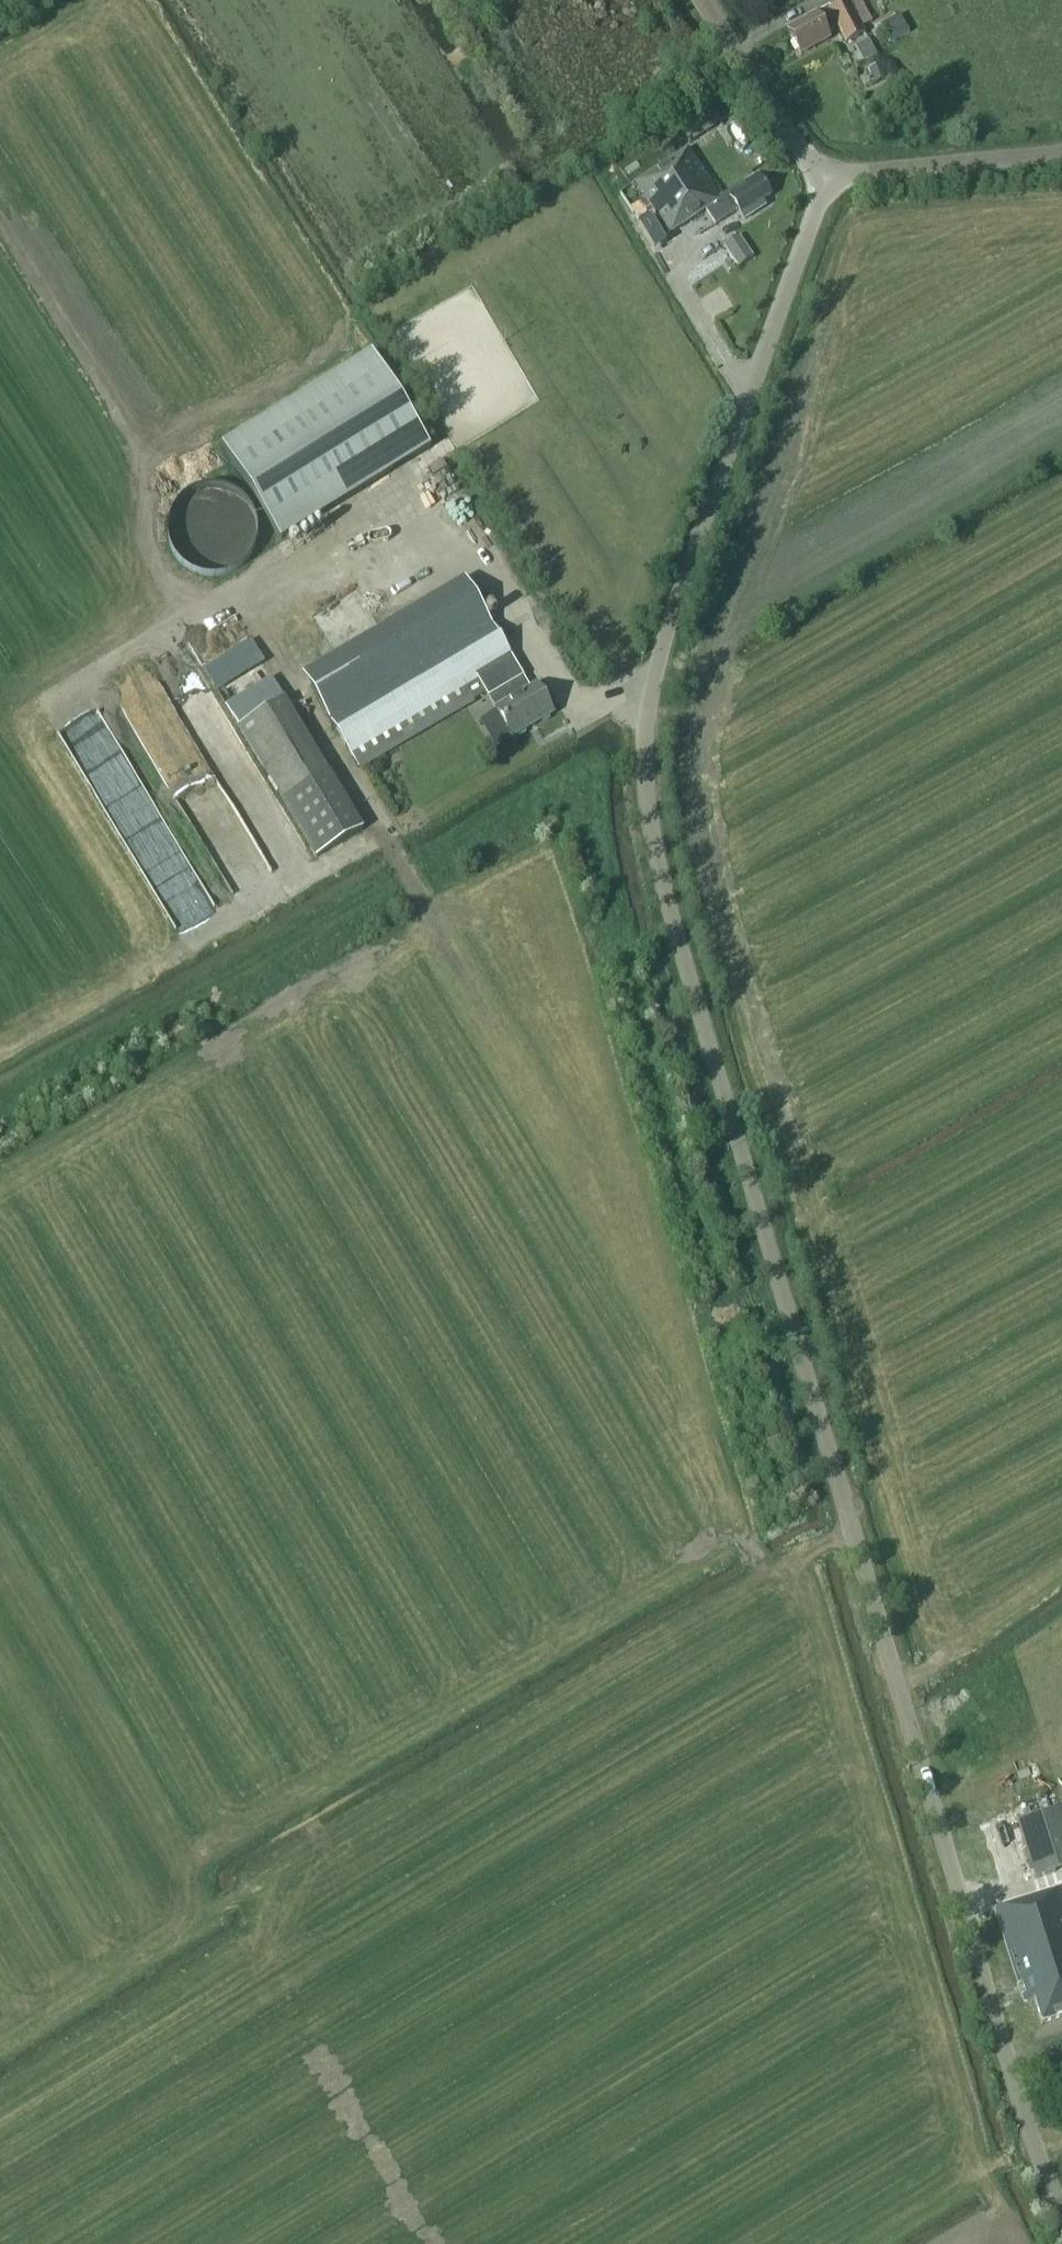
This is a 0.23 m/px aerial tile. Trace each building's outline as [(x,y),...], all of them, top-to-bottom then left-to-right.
[(863,27),(873,22),(861,0),(854,0),(850,2),(849,0),(846,0),(829,9),(828,7),(788,27),(804,56),(832,42),(829,36),(842,30),(850,45),(867,36),(863,27)] [(882,24),(891,41),(910,31),(901,14),(882,24)] [(883,63),(872,67),(879,84),(890,79),(883,63)] [(638,179),(671,231),(706,208),(714,221),(739,205),(747,217),(769,203),(766,198),(776,192),(763,171),(724,196),(691,145),(638,179)] [(722,244),(737,267),(752,257),(738,234),(722,244)] [(223,446),(280,540),(430,448),(372,354),(223,446)] [(204,556),(232,562),(235,545),(240,518),(231,516),(232,510),(189,502),(185,522),(202,525),(201,531),(208,533),(204,556)] [(542,607),(533,611),(545,633),(554,629),(542,607)] [(326,715),(352,759),(480,683),(495,709),(495,710),(511,738),(553,714),(536,685),(519,695),(503,669),(514,663),(488,619),(326,715)] [(246,641),(221,657),(230,671),(255,654),(246,641)] [(365,835),(284,697),(238,726),(316,862),(365,835)] [(1036,1878),(1061,1870),(1061,1808),(1018,1822),(1036,1878)] [(1057,1893),(998,1911),(1027,2002),(1034,2000),(1042,2023),(1061,2017),(1061,1909),(1057,1893)]
